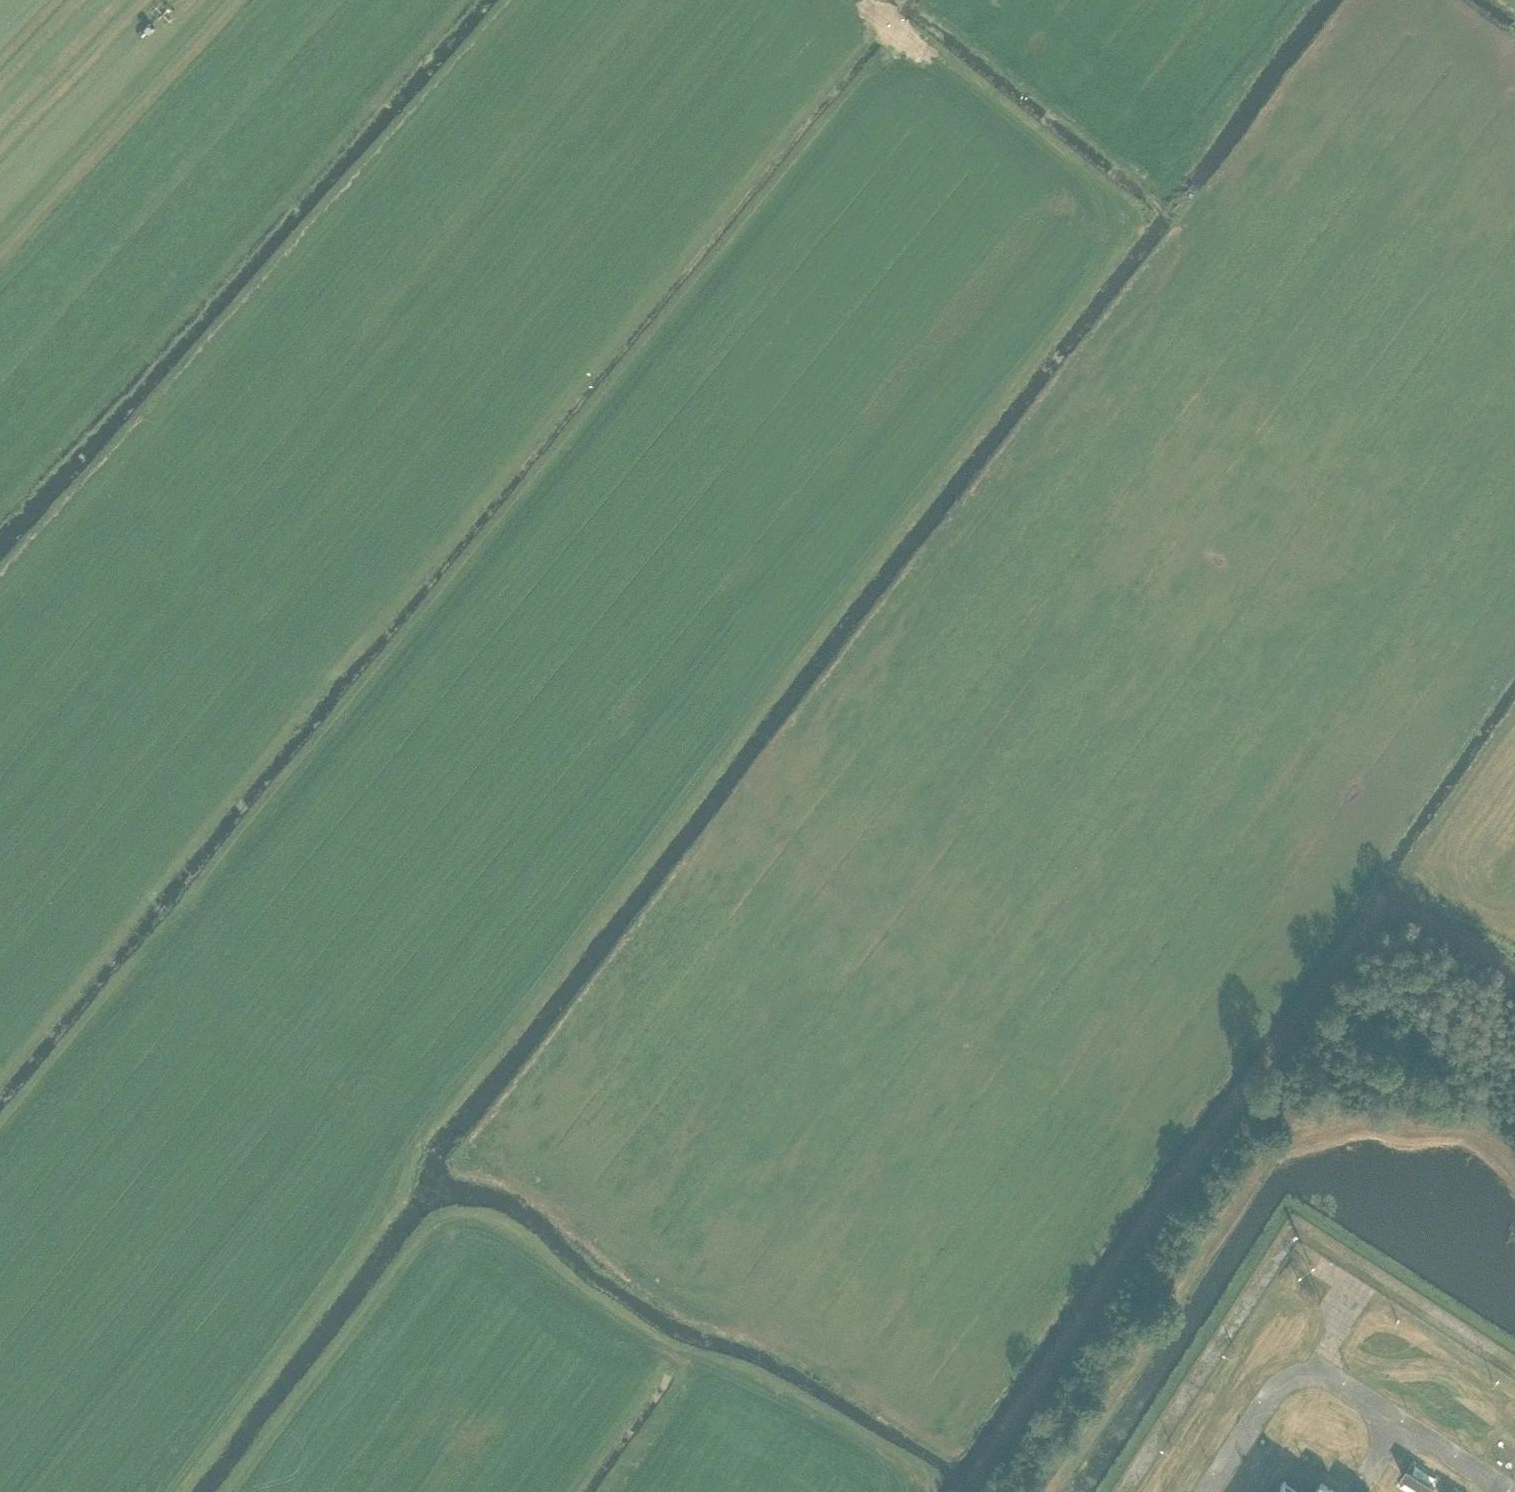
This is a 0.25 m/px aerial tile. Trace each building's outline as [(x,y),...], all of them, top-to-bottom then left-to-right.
[(1400,1481),(1415,1491),(1431,1491),(1441,1478),(1415,1460),(1400,1481)] [(1284,1481),(1277,1491),(1301,1491),(1284,1481)] [(1321,1483),(1315,1491),(1336,1491),(1321,1483)]
